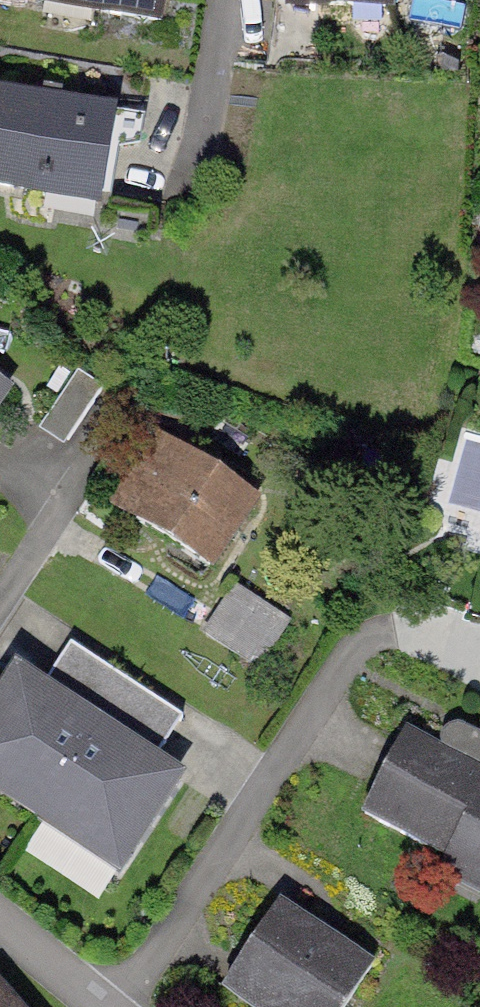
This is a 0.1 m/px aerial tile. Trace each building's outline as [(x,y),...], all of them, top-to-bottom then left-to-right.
[(161,19),(165,0),(59,0),(161,19)] [(0,93),(0,185),(45,192),(47,180),(101,189),(109,144),(138,141),(142,117),(0,93)] [(0,383),(0,431),(22,397),(0,383)] [(269,500),(163,437),(116,516),(223,579),(269,500)] [(268,665),(295,618),(233,582),(206,629),(268,665)] [(16,669),(0,694),(0,793),(120,871),(181,777),(153,759),(181,716),(71,644),(43,687),(16,669)] [(407,731),(367,817),(479,870),(479,765),(407,731)] [(283,905),(233,994),(256,1006),(351,1006),(378,959),(283,905)] [(0,991),(0,1006),(15,1006),(0,991)]
